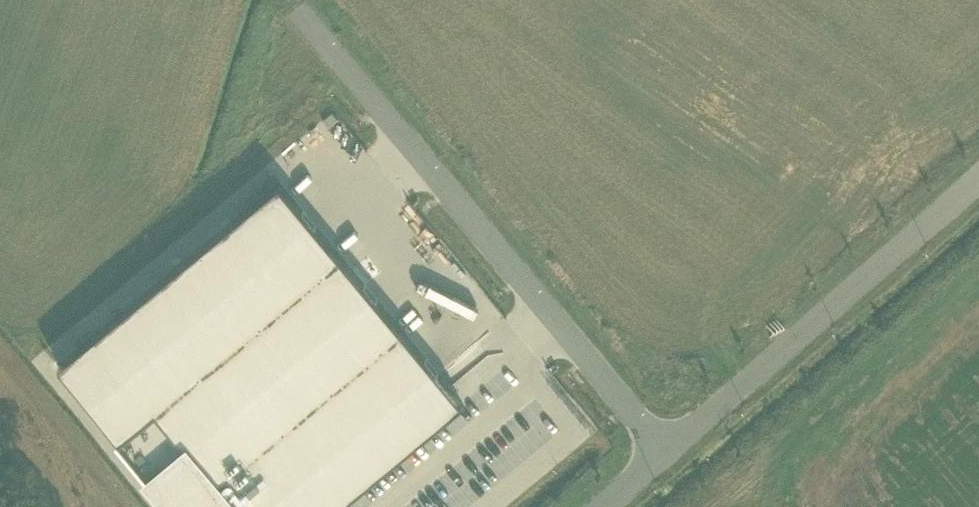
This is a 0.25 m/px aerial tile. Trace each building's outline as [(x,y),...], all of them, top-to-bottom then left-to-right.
[(59,366),(176,506),(340,506),(465,403),(280,182),(59,366)]
